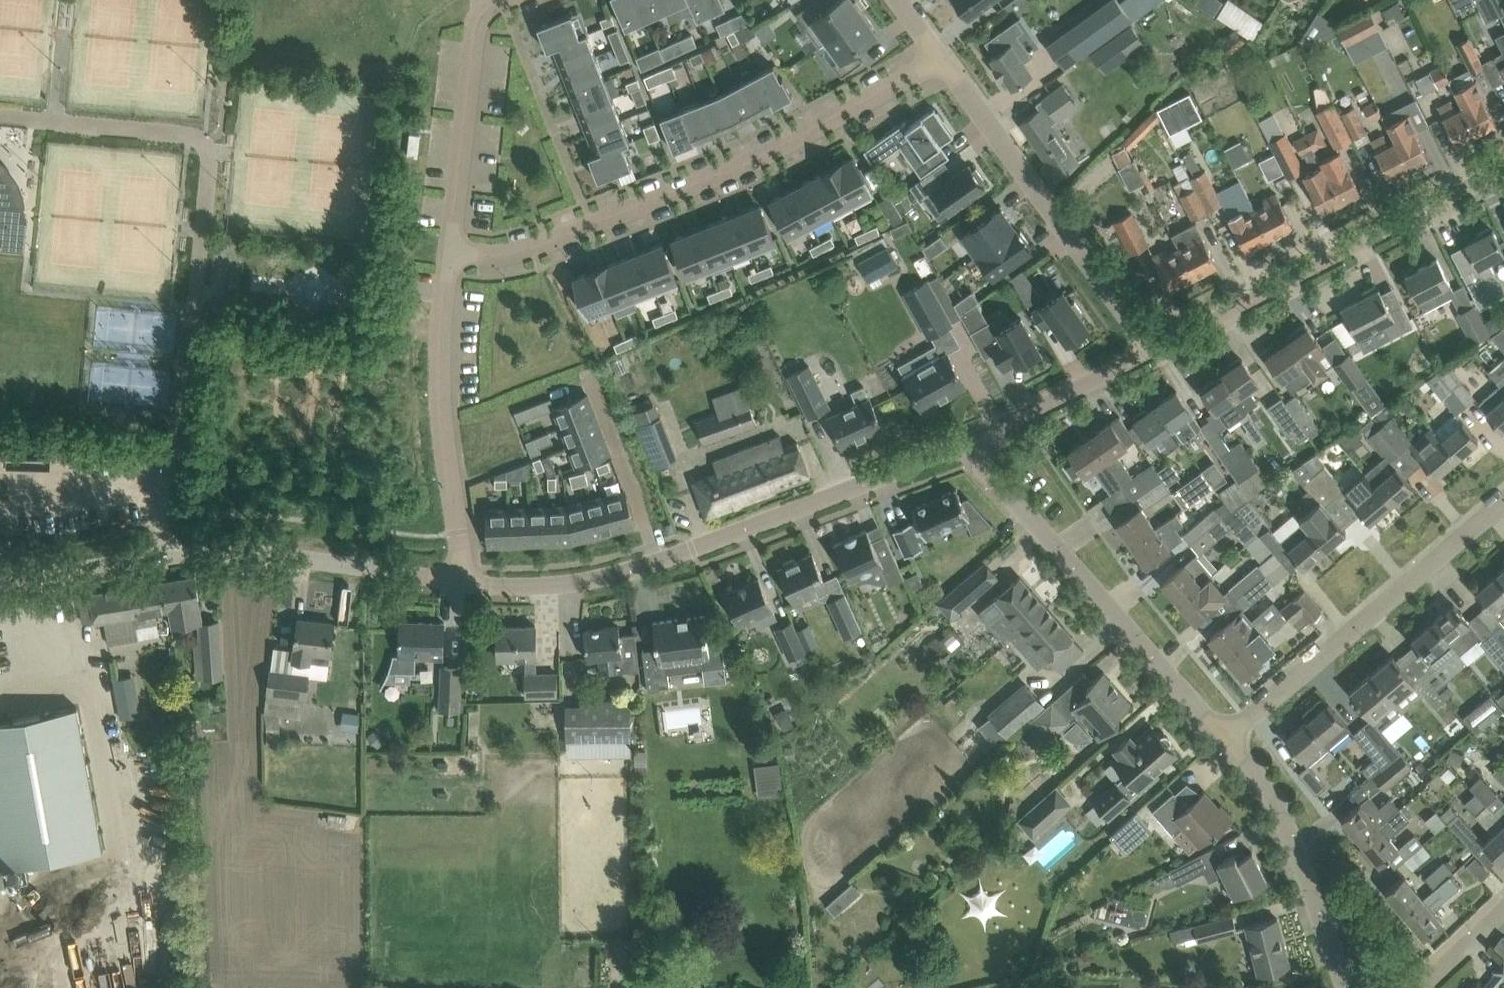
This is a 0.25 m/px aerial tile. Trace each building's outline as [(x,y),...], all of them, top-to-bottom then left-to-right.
[(626,28),(647,18),(639,0),(613,0),(626,28)] [(647,18),(667,10),(662,0),(639,0),(647,18)] [(667,10),(687,1),(688,0),(662,0),(667,10)] [(697,22),(725,10),(721,0),(688,0),(687,1),(697,22)] [(864,11),(856,0),(853,2),(852,0),(838,0),(825,9),(818,0),(814,0),(796,13),(819,45),(827,40),(827,39),(864,11)] [(967,17),(991,0),(955,0),(967,17)] [(1131,19),(1117,0),(1112,0),(1048,46),(1064,68),(1131,19)] [(1194,3),(1215,16),(1225,0),(1196,0),(1194,3)] [(1217,17),(1253,41),(1265,22),(1230,0),(1228,0),(1217,17)] [(1476,3),(1475,0),(1450,0),(1457,13),(1476,3)] [(1389,24),(1404,16),(1397,3),(1382,11),(1389,24)] [(1387,44),(1370,10),(1337,27),(1345,45),(1361,37),(1369,53),(1387,44)] [(872,23),(864,11),(827,39),(827,40),(840,58),(832,64),(841,76),(862,61),(854,50),(876,33),(870,25),(872,23)] [(742,12),(729,18),(734,29),(749,22),(742,12)] [(553,46),(580,36),(580,35),(571,13),(537,26),(547,50),(554,47),(553,46)] [(603,27),(614,22),(611,15),(600,19),(603,27)] [(767,19),(754,28),(759,35),(772,25),(767,19)] [(1025,31),(1017,19),(985,41),(994,55),(991,57),(997,66),(993,69),(1000,78),(1003,75),(1012,88),(1032,75),(1024,63),(1033,57),(1018,35),(1025,31)] [(749,22),(734,29),(734,30),(740,41),(740,42),(756,33),(749,22)] [(1132,23),(1106,42),(1120,62),(1146,43),(1132,23)] [(623,42),(617,28),(607,31),(613,46),(623,42)] [(727,34),(733,44),(740,41),(734,30),(727,34)] [(553,46),(554,47),(562,68),(595,55),(586,32),(580,35),(580,36),(553,46)] [(697,45),(692,34),(680,39),(685,51),(697,45)] [(1472,72),(1484,66),(1469,37),(1457,43),(1472,72)] [(685,51),(680,39),(668,45),(673,56),(685,51)] [(629,57),(623,42),(613,46),(619,61),(629,57)] [(665,59),(659,46),(636,57),(641,70),(665,59)] [(717,57),(712,46),(701,51),(706,62),(717,57)] [(706,62),(701,51),(689,56),(694,67),(706,62)] [(571,90),(604,77),(595,55),(562,68),(571,90)] [(661,82),(676,76),(672,65),(657,71),(661,82)] [(757,73),(774,105),(792,96),(782,77),(781,78),(773,65),(757,73)] [(1438,86),(1449,81),(1441,66),(1430,71),(1438,86)] [(657,71),(643,76),(648,87),(661,82),(657,71)] [(739,83),(756,115),(774,105),(757,73),(739,83)] [(1476,133),(1495,123),(1482,97),(1485,95),(1477,78),(1462,86),(1457,75),(1448,79),(1462,107),(1476,133)] [(571,90),(578,110),(612,97),(604,77),(571,90)] [(629,90),(631,90),(640,86),(637,78),(626,83),(629,90)] [(720,93),(735,126),(756,115),(739,83),(720,93)] [(1075,102),(1063,85),(1036,104),(1040,109),(1019,123),(1058,178),(1079,163),(1052,125),(1069,113),(1065,108),(1075,102)] [(646,101),(640,86),(631,90),(637,105),(646,101)] [(700,101),(714,134),(735,126),(720,93),(700,101)] [(1205,118),(1192,94),(1161,110),(1173,134),(1205,118)] [(578,110),(587,132),(621,119),(612,97),(578,110)] [(1365,102),(1369,118),(1384,115),(1380,98),(1365,102)] [(1476,133),(1462,107),(1456,110),(1451,100),(1438,106),(1444,117),(1443,117),(1456,143),(1476,133)] [(681,109),(694,142),(714,134),(700,101),(681,109)] [(1333,102),(1317,109),(1336,146),(1351,139),(1333,102)] [(1353,107),(1342,112),(1354,137),(1366,131),(1353,107)] [(1400,107),(1382,116),(1395,141),(1408,167),(1412,165),(1413,168),(1426,162),(1424,159),(1428,157),(1415,132),(1418,130),(1408,110),(1403,113),(1400,107)] [(864,150),(873,165),(912,138),(924,156),(953,135),(934,108),(906,128),(903,124),(906,122),(905,121),(901,123),(900,121),(884,132),(886,134),(864,150)] [(1154,108),(1124,139),(1129,149),(1160,117),(1154,108)] [(660,117),(674,150),(694,142),(681,109),(660,117)] [(1277,111),(1262,117),(1269,137),(1285,132),(1277,111)] [(596,154),(623,144),(630,142),(621,119),(587,132),(595,153),(596,154)] [(660,137),(654,122),(643,127),(649,142),(660,137)] [(16,123),(0,123),(0,147),(15,147),(16,123)] [(1163,127),(1157,130),(1169,154),(1176,151),(1163,127)] [(1318,127),(1306,134),(1314,150),(1327,143),(1320,130),(1318,127)] [(1286,133),(1270,142),(1288,177),(1305,168),(1286,133)] [(1320,161),(1314,150),(1306,134),(1294,140),(1302,156),(1305,154),(1313,170),(1303,175),(1309,185),(1308,186),(1322,211),(1341,201),(1320,161)] [(1408,167),(1395,141),(1389,145),(1383,134),(1371,141),(1376,151),(1389,177),(1408,167)] [(1240,141),(1224,149),(1234,168),(1250,160),(1240,141)] [(598,180),(631,166),(623,144),(596,154),(595,153),(589,156),(598,180)] [(1125,147),(1113,153),(1120,168),(1132,162),(1125,147)] [(1207,210),(1222,203),(1193,147),(1179,154),(1196,187),(1207,210)] [(1320,161),(1341,201),(1360,191),(1340,151),(1320,161)] [(853,156),(832,167),(851,203),(872,192),(853,156)] [(1238,166),(1247,185),(1265,177),(1257,158),(1238,166)] [(932,168),(927,160),(915,168),(921,176),(932,168)] [(1139,169),(1150,189),(1162,183),(1151,163),(1139,169)] [(933,170),(910,186),(920,200),(934,191),(949,213),(985,187),(981,182),(984,179),(976,168),(973,170),(969,164),(943,183),(933,170)] [(812,178),(831,214),(851,203),(832,167),(812,178)] [(2,240),(1,249),(19,250),(21,224),(17,210),(14,210),(15,202),(13,194),(11,186),(6,179),(1,173),(0,172),(0,241),(2,240)] [(792,189),(811,224),(831,214),(812,178),(792,189)] [(1196,187),(1180,196),(1191,218),(1207,210),(1196,187)] [(771,200),(790,236),(811,224),(792,189),(771,200)] [(1254,210),(1269,238),(1293,226),(1276,193),(1263,200),(1265,204),(1254,210)] [(905,195),(895,201),(903,213),(913,206),(905,195)] [(1229,217),(1245,250),(1255,245),(1257,248),(1269,242),(1267,239),(1269,238),(1254,210),(1248,198),(1234,205),(1238,212),(1229,217)] [(760,205),(738,213),(752,251),(774,242),(760,205)] [(1000,207),(963,233),(978,254),(1016,227),(1015,227),(1014,227),(1000,207)] [(1131,253),(1147,245),(1131,212),(1115,220),(1131,253)] [(716,222),(731,259),(752,251),(738,213),(716,222)] [(1217,265),(1195,220),(1171,233),(1179,248),(1194,276),(1217,265)] [(695,230),(710,267),(731,259),(716,222),(695,230)] [(858,243),(865,239),(880,233),(877,225),(855,235),(858,243)] [(993,276),(1031,249),(1027,243),(1029,242),(1021,231),(1019,232),(1016,227),(978,254),(993,276)] [(673,239),(688,276),(710,267),(695,230),(673,239)] [(1453,255),(1474,296),(1476,296),(1500,283),(1496,275),(1497,274),(1489,260),(1503,252),(1503,251),(1493,230),(1465,244),(1467,248),(1453,255)] [(949,243),(942,233),(922,247),(928,257),(949,243)] [(810,248),(813,255),(835,244),(831,236),(810,248)] [(640,252),(654,289),(676,280),(662,243),(640,252)] [(858,261),(867,279),(897,264),(887,246),(858,261)] [(1170,289),(1194,276),(1179,248),(1168,254),(1166,249),(1153,256),(1170,289)] [(618,260),(633,297),(654,289),(640,252),(618,260)] [(1424,310),(1455,294),(1437,259),(1418,268),(1414,266),(1408,269),(1407,274),(1405,275),(1424,310)] [(597,269),(612,306),(633,297),(618,260),(597,269)] [(771,265),(749,274),(752,281),(774,272),(771,265)] [(1025,268),(1012,278),(1031,303),(1044,293),(1025,268)] [(575,277),(590,314),(612,306),(597,269),(575,277)] [(929,337),(952,324),(927,280),(904,293),(929,337)] [(710,301),(733,293),(730,285),(707,294),(710,301)] [(980,299),(973,289),(954,303),(960,313),(980,299)] [(1379,289),(1341,308),(1357,339),(1384,325),(1390,338),(1414,326),(1402,303),(1389,309),(1379,289)] [(1071,303),(1062,290),(1031,312),(1040,328),(1051,320),(1067,342),(1072,339),(1074,342),(1086,334),(1084,331),(1088,327),(1079,314),(1083,312),(1075,301),(1071,303)] [(1472,343),(1488,334),(1473,305),(1456,314),(1472,343)] [(675,309),(653,318),(656,325),(678,316),(675,309)] [(1040,352),(1020,317),(1000,329),(994,318),(970,332),(974,338),(984,358),(995,352),(1004,367),(1015,361),(1017,365),(1026,360),(1028,364),(1041,357),(1038,353),(1040,352)] [(1287,336),(1285,338),(1287,342),(1312,378),(1315,382),(1319,380),(1324,375),(1322,373),(1326,370),(1332,364),(1350,389),(1351,388),(1366,376),(1349,352),(1347,354),(1339,343),(1328,352),(1325,348),(1323,349),(1305,324),(1287,336)] [(1502,327),(1492,336),(1503,351),(1503,329),(1502,327)] [(636,334),(614,344),(617,351),(639,341),(636,334)] [(906,375),(900,365),(899,366),(905,376),(903,377),(922,410),(966,385),(947,352),(941,342),(927,350),(933,360),(906,375)] [(1287,342),(1266,357),(1292,393),(1312,378),(1287,342)] [(1257,403),(1247,390),(1258,382),(1242,359),(1224,372),(1249,408),(1257,403)] [(1467,405),(1476,398),(1448,363),(1439,369),(1438,370),(1467,405)] [(92,364),(91,400),(167,403),(168,367),(92,364)] [(788,375),(809,417),(829,407),(809,365),(788,375)] [(1456,414),(1467,405),(1438,370),(1426,379),(1456,414)] [(1221,374),(1201,388),(1215,409),(1216,411),(1227,425),(1238,417),(1246,427),(1245,431),(1256,445),(1266,438),(1247,411),(1221,374)] [(1478,403),(1501,430),(1503,428),(1503,387),(1501,383),(1478,403)] [(851,391),(857,404),(828,417),(841,447),(883,428),(869,398),(863,385),(851,391)] [(1159,403),(1156,405),(1180,441),(1184,438),(1201,426),(1177,391),(1159,403)] [(553,407),(561,427),(595,414),(587,394),(553,407)] [(1312,418),(1295,395),(1286,401),(1303,424),(1312,418)] [(1303,424),(1286,401),(1283,396),(1267,407),(1271,412),(1287,435),(1291,432),(1297,442),(1309,433),(1303,424)] [(756,425),(747,401),(696,420),(705,444),(756,425)] [(536,418),(531,405),(514,412),(519,424),(536,418)] [(1137,419),(1135,420),(1151,443),(1160,455),(1180,441),(1156,405),(1147,412),(1145,409),(1135,416),(1137,419)] [(561,427),(568,446),(602,433),(595,414),(561,427)] [(1463,421),(1461,423),(1453,414),(1434,431),(1457,458),(1478,439),(1463,421)] [(677,459),(660,415),(638,424),(655,468),(677,459)] [(1094,434),(1090,437),(1134,499),(1137,497),(1162,479),(1157,471),(1151,463),(1132,477),(1115,453),(1136,439),(1131,432),(1120,416),(1094,434)] [(1390,417),(1381,426),(1402,451),(1409,445),(1420,458),(1435,476),(1457,458),(1434,431),(1430,427),(1412,442),(1390,417)] [(1384,455),(1364,472),(1391,503),(1412,485),(1399,470),(1391,460),(1402,451),(1381,426),(1368,436),(1384,455)] [(568,446),(576,466),(610,453),(602,433),(568,446)] [(541,452),(535,437),(525,441),(531,456),(541,452)] [(693,481),(706,515),(810,476),(797,442),(780,448),(776,437),(738,450),(742,463),(693,481)] [(1090,437),(1069,452),(1085,474),(1093,469),(1110,493),(1102,499),(1112,514),(1115,512),(1134,499),(1090,437)] [(1223,440),(1214,447),(1236,479),(1220,491),(1219,492),(1232,510),(1233,509),(1236,508),(1238,506),(1248,499),(1259,491),(1247,475),(1252,472),(1233,445),(1229,448),(1223,440)] [(1233,445),(1252,472),(1257,467),(1239,441),(1233,445)] [(545,468),(540,457),(533,460),(537,471),(545,468)] [(608,461),(596,465),(599,473),(611,468),(608,461)] [(1324,464),(1313,474),(1333,497),(1342,490),(1369,522),(1391,503),(1364,472),(1345,489),(1324,464)] [(585,471),(569,475),(573,487),(588,483),(585,471)] [(1204,472),(1175,493),(1186,509),(1215,488),(1204,472)] [(1302,516),(1298,519),(1308,531),(1309,530),(1325,549),(1346,531),(1324,505),(1333,497),(1313,474),(1303,482),(1319,501),(1302,516)] [(548,477),(548,489),(556,489),(556,476),(548,477)] [(495,479),(495,487),(507,486),(507,478),(495,479)] [(1134,499),(1115,512),(1121,520),(1118,523),(1132,544),(1154,528),(1139,508),(1145,504),(1146,506),(1170,489),(1167,485),(1162,479),(1137,497),(1134,499)] [(918,541),(979,513),(981,512),(968,498),(962,501),(956,488),(912,508),(918,520),(911,524),(910,522),(894,530),(905,556),(922,548),(918,541)] [(625,491),(604,496),(613,531),(634,526),(625,491)] [(584,502),(594,536),(613,531),(604,496),(584,502)] [(1238,506),(1236,508),(1258,533),(1259,534),(1274,552),(1282,560),(1288,567),(1290,565),(1297,559),(1303,567),(1325,549),(1309,530),(1308,531),(1287,548),(1286,547),(1268,526),(1271,523),(1248,499),(1238,506)] [(567,506),(572,542),(594,536),(584,502),(567,506)] [(549,507),(550,543),(572,542),(567,506),(549,507)] [(528,508),(530,544),(550,543),(549,507),(528,508)] [(508,509),(510,545),(530,544),(528,508),(508,509)] [(1191,544),(1222,518),(1214,508),(1183,535),(1191,544)] [(1222,518),(1191,544),(1198,553),(1199,553),(1230,527),(1246,544),(1258,533),(1236,508),(1233,509),(1232,510),(1222,518)] [(487,510),(488,546),(510,545),(508,509),(487,510)] [(1172,547),(1183,537),(1176,527),(1182,523),(1176,513),(1154,529),(1154,528),(1132,544),(1147,565),(1172,547)] [(867,529),(834,544),(850,580),(880,567),(889,585),(904,578),(884,534),(872,540),(867,529)] [(783,568),(779,569),(794,602),(813,593),(815,598),(829,591),(812,554),(796,561),(793,558),(783,563),(783,568)] [(1187,562),(1163,582),(1180,602),(1204,582),(1211,576),(1212,575),(1196,555),(1187,562)] [(938,602),(951,617),(998,577),(985,562),(938,602)] [(1257,565),(1229,589),(1238,599),(1266,575),(1258,566),(1257,565)] [(917,573),(907,577),(912,590),(923,585),(917,573)] [(1496,574),(1475,592),(1498,619),(1503,614),(1503,583),(1496,574)] [(1233,617),(1210,637),(1226,657),(1258,629),(1265,623),(1259,617),(1257,619),(1248,609),(1246,607),(1273,584),(1266,575),(1238,599),(1244,607),(1233,617)] [(163,581),(168,610),(170,609),(172,626),(202,621),(195,576),(163,581)] [(1011,638),(1046,607),(1019,576),(995,597),(1015,620),(1004,629),(1011,638)] [(1204,582),(1180,602),(1196,621),(1227,595),(1211,576),(1204,582)] [(758,578),(725,594),(739,625),(746,621),(764,613),(768,622),(776,618),(767,597),(758,578)] [(156,613),(168,610),(163,581),(91,593),(91,596),(79,598),(84,624),(95,622),(96,624),(105,622),(109,645),(160,636),(156,613)] [(1293,599),(1282,608),(1289,616),(1291,618),(1299,628),(1308,620),(1321,609),(1304,589),(1293,599)] [(845,593),(828,600),(845,637),(862,629),(845,593)] [(1481,636),(1469,622),(1454,604),(1431,623),(1455,650),(1456,650),(1460,654),(1481,636)] [(1038,668),(1049,658),(1060,671),(1084,650),(1046,607),(1011,638),(1038,668)] [(725,665),(724,659),(721,639),(708,641),(704,615),(653,622),(657,651),(644,652),(644,649),(642,649),(648,690),(669,688),(666,661),(701,656),(702,665),(723,662),(723,665),(725,665)] [(327,676),(330,654),(334,623),(298,618),(291,671),(272,668),(265,713),(303,718),(309,674),(327,676)] [(393,655),(388,672),(410,672),(415,672),(415,657),(443,658),(444,622),(400,621),(399,655),(393,655)] [(791,622),(775,630),(790,660),(791,660),(805,653),(805,651),(802,645),(795,630),(791,622)] [(810,623),(795,630),(802,645),(805,651),(819,645),(810,623)] [(1434,668),(1455,650),(1431,623),(1411,640),(1433,666),(1424,674),(1443,696),(1451,688),(1434,668)] [(1503,645),(1503,625),(1502,623),(1492,632),(1503,645)] [(525,694),(557,693),(557,673),(536,673),(535,625),(497,626),(498,660),(525,660),(525,694)] [(619,626),(584,630),(587,659),(599,658),(601,673),(619,671),(639,669),(634,631),(619,633),(619,626)] [(1258,629),(1226,657),(1242,676),(1272,651),(1264,641),(1267,639),(1258,629)] [(1492,632),(1480,642),(1503,671),(1503,645),(1492,632)] [(202,641),(204,677),(222,676),(220,640),(202,641)] [(1415,681),(1408,673),(1393,655),(1371,673),(1395,701),(1414,684),(1434,710),(1445,701),(1442,697),(1443,696),(1424,674),(1415,681)] [(439,711),(458,711),(460,667),(441,666),(439,711)] [(1071,684),(1032,718),(1049,738),(1077,713),(1100,738),(1119,721),(1115,717),(1131,703),(1103,671),(1093,681),(1079,693),(1071,684)] [(1392,703),(1395,701),(1371,673),(1350,692),(1371,717),(1362,725),(1392,760),(1400,753),(1376,724),(1378,721),(1380,723),(1381,722),(1385,722),(1396,713),(1397,708),(1392,703)] [(130,674),(114,678),(122,718),(138,715),(130,674)] [(98,678),(106,718),(121,715),(113,675),(98,678)] [(997,747),(1044,706),(1026,684),(978,726),(997,747)] [(1465,722),(1476,735),(1503,711),(1503,709),(1494,698),(1465,722)] [(581,704),(565,704),(566,740),(587,740),(587,751),(631,751),(630,699),(581,700),(581,704)] [(1344,722),(1341,718),(1328,703),(1307,722),(1328,748),(1350,729),(1344,722)] [(0,721),(0,860),(1,868),(104,850),(78,707),(0,721)] [(782,710),(775,713),(780,725),(791,720),(788,712),(782,710)] [(343,711),(341,729),(356,731),(359,714),(343,711)] [(1307,722),(1285,739),(1307,765),(1328,748),(1307,722)] [(1373,776),(1392,760),(1362,725),(1352,734),(1373,759),(1361,769),(1369,778),(1372,776),(1373,776)] [(280,728),(266,728),(266,745),(279,746),(280,728)] [(366,736),(377,748),(385,740),(373,729),(366,736)] [(1164,736),(1161,737),(1158,733),(1153,737),(1147,730),(1134,741),(1130,736),(1115,749),(1132,769),(1095,802),(1108,817),(1157,775),(1154,771),(1175,753),(1168,745),(1170,743),(1170,739),(1168,737),(1164,736)] [(1464,754),(1450,749),(1446,761),(1459,766),(1464,754)] [(646,775),(645,751),(635,751),(635,776),(646,775)] [(1384,790),(1412,767),(1400,753),(1392,760),(1373,776),(1384,790)] [(1503,762),(1492,773),(1503,784),(1503,763),(1503,762)] [(779,763),(755,766),(757,787),(781,784),(779,763)] [(1325,786),(1307,765),(1298,773),(1316,794),(1325,786)] [(1439,772),(1428,782),(1435,789),(1445,779),(1439,772)] [(1470,786),(1476,793),(1503,822),(1503,802),(1480,777),(1470,786)] [(1354,781),(1344,790),(1348,794),(1358,786),(1354,781)] [(1056,788),(1020,820),(1033,835),(1069,803),(1056,788)] [(1174,792),(1159,805),(1152,811),(1174,836),(1183,827),(1199,846),(1213,834),(1214,835),(1233,819),(1221,805),(1218,807),(1204,791),(1187,807),(1174,792)] [(1330,792),(1320,799),(1330,810),(1339,802),(1330,792)] [(1465,803),(1494,834),(1484,844),(1497,859),(1500,862),(1503,858),(1503,822),(1476,793),(1465,803)] [(1361,841),(1400,808),(1400,807),(1399,808),(1390,798),(1379,808),(1369,795),(1360,802),(1341,818),(1361,841)] [(1395,867),(1422,843),(1414,834),(1399,848),(1389,836),(1410,819),(1400,808),(1361,841),(1380,864),(1387,858),(1395,867)] [(1457,813),(1447,823),(1464,841),(1470,847),(1479,837),(1474,831),(1457,813)] [(1126,829),(1134,838),(1149,825),(1141,816),(1126,829)] [(1253,891),(1268,883),(1252,852),(1238,859),(1235,854),(1203,871),(1209,882),(1223,874),(1227,882),(1229,881),(1236,894),(1251,887),(1253,891)] [(1177,885),(1200,873),(1192,858),(1153,878),(1156,883),(1171,885),(1176,883),(1177,885)] [(1404,914),(1423,898),(1404,875),(1385,891),(1404,914)] [(1423,898),(1404,914),(1424,937),(1442,921),(1433,909),(1459,887),(1450,875),(1423,898)] [(1173,941),(1197,935),(1198,941),(1237,931),(1233,915),(1194,926),(1194,924),(1170,930),(1173,941)] [(1258,974),(1289,966),(1277,918),(1246,926),(1258,974)] [(1503,978),(1503,979),(1503,960),(1503,959),(1494,970),(1497,973),(1487,984),(1484,987),(1495,987),(1503,978)]
